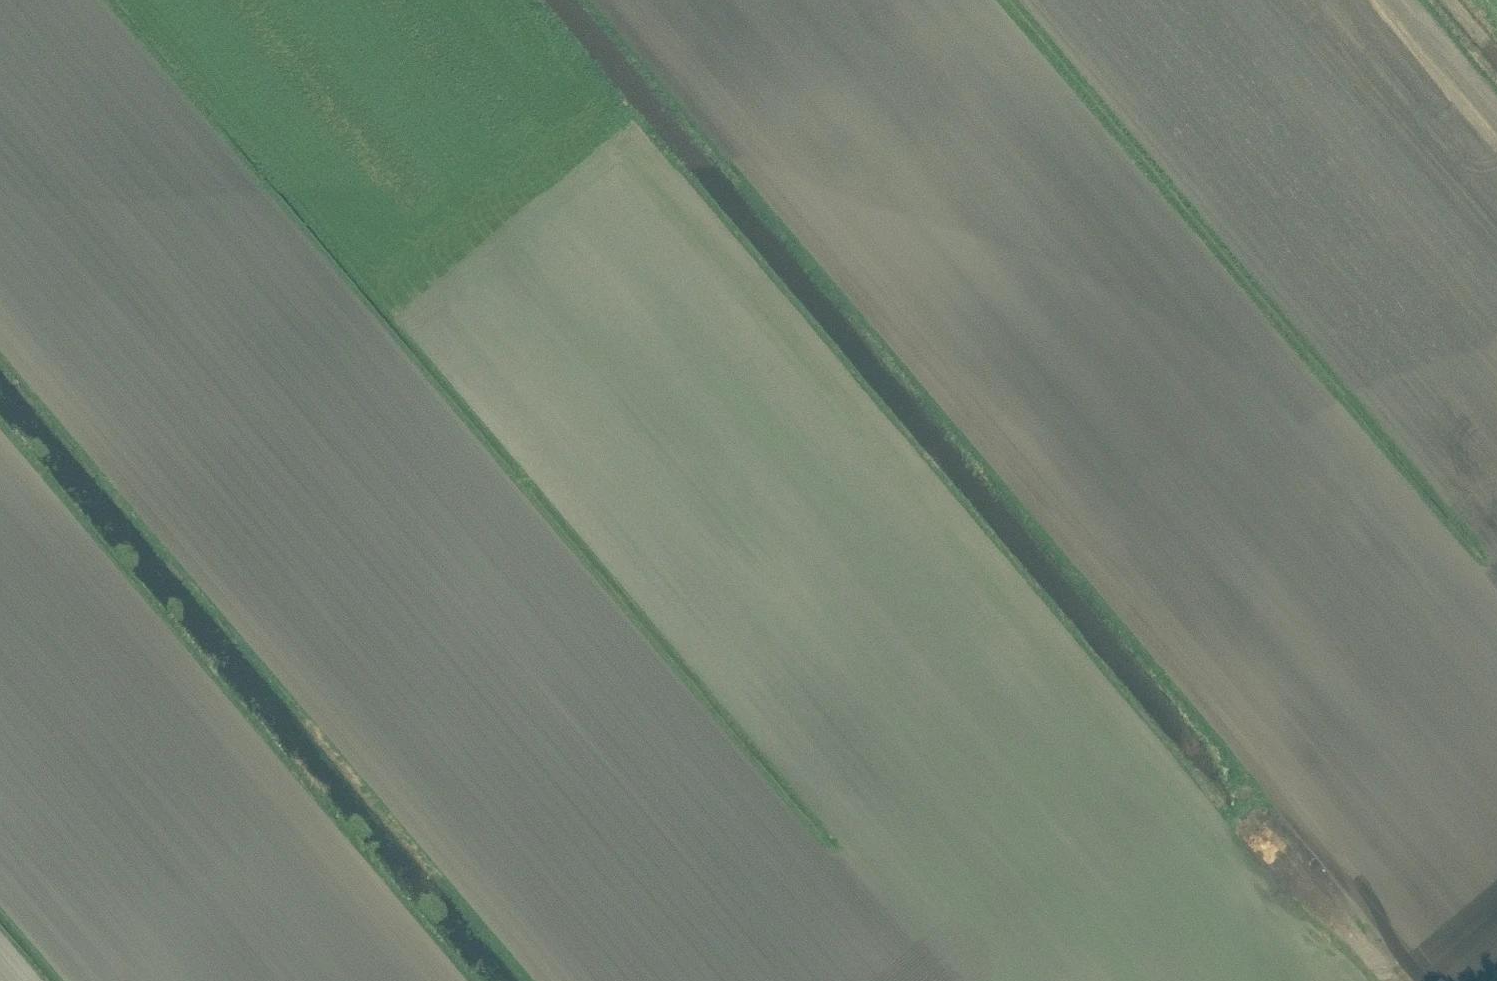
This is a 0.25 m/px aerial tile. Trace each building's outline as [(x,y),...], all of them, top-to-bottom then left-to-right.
[(1234,816),(1228,823),(1242,840),(1249,834),(1234,816)]
